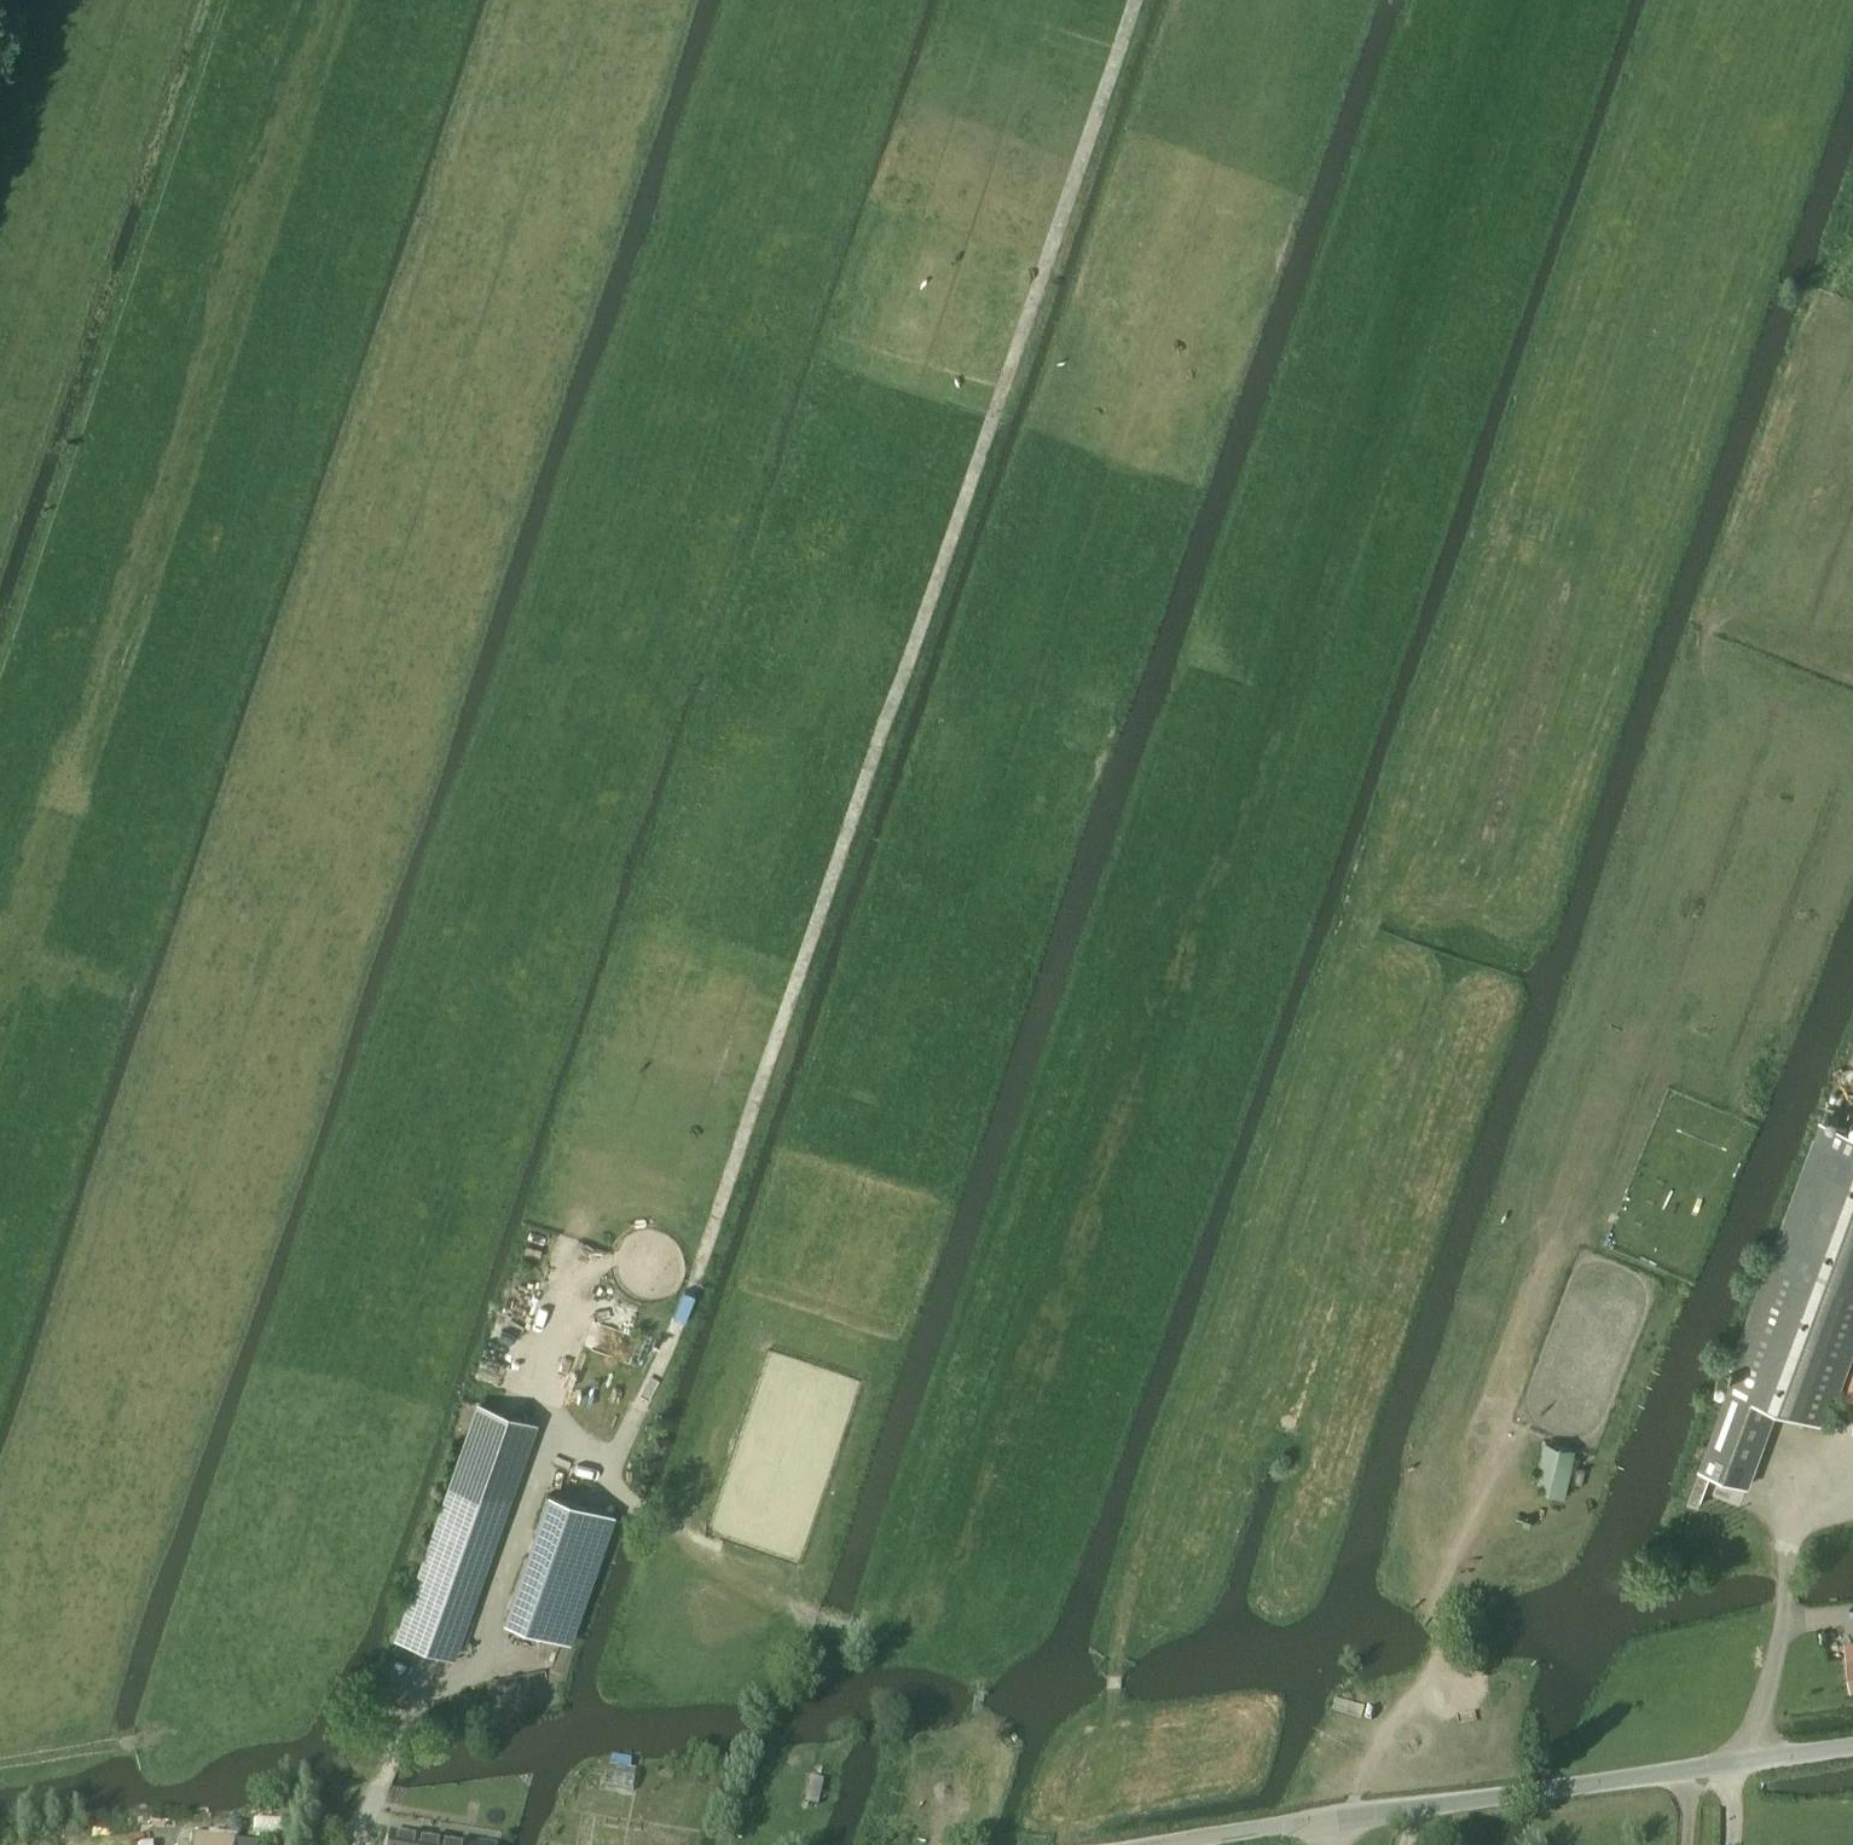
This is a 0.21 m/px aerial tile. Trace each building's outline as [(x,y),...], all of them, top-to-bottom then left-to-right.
[(1699,1468),(1749,1485),(1778,1406),(1825,1423),(1852,1347),(1852,1146),(1813,1131),(1731,1365),(1735,1367),(1699,1468)] [(398,1633),(455,1653),(536,1423),(478,1403),(398,1633)] [(1549,1495),(1567,1450),(1544,1440),(1525,1485),(1549,1495)] [(505,1615),(571,1638),(614,1514),(548,1491),(505,1615)] [(393,1834),(391,1844),(452,1844),(393,1834)] [(235,1841),(194,1835),(192,1844),(235,1844),(235,1841)]
